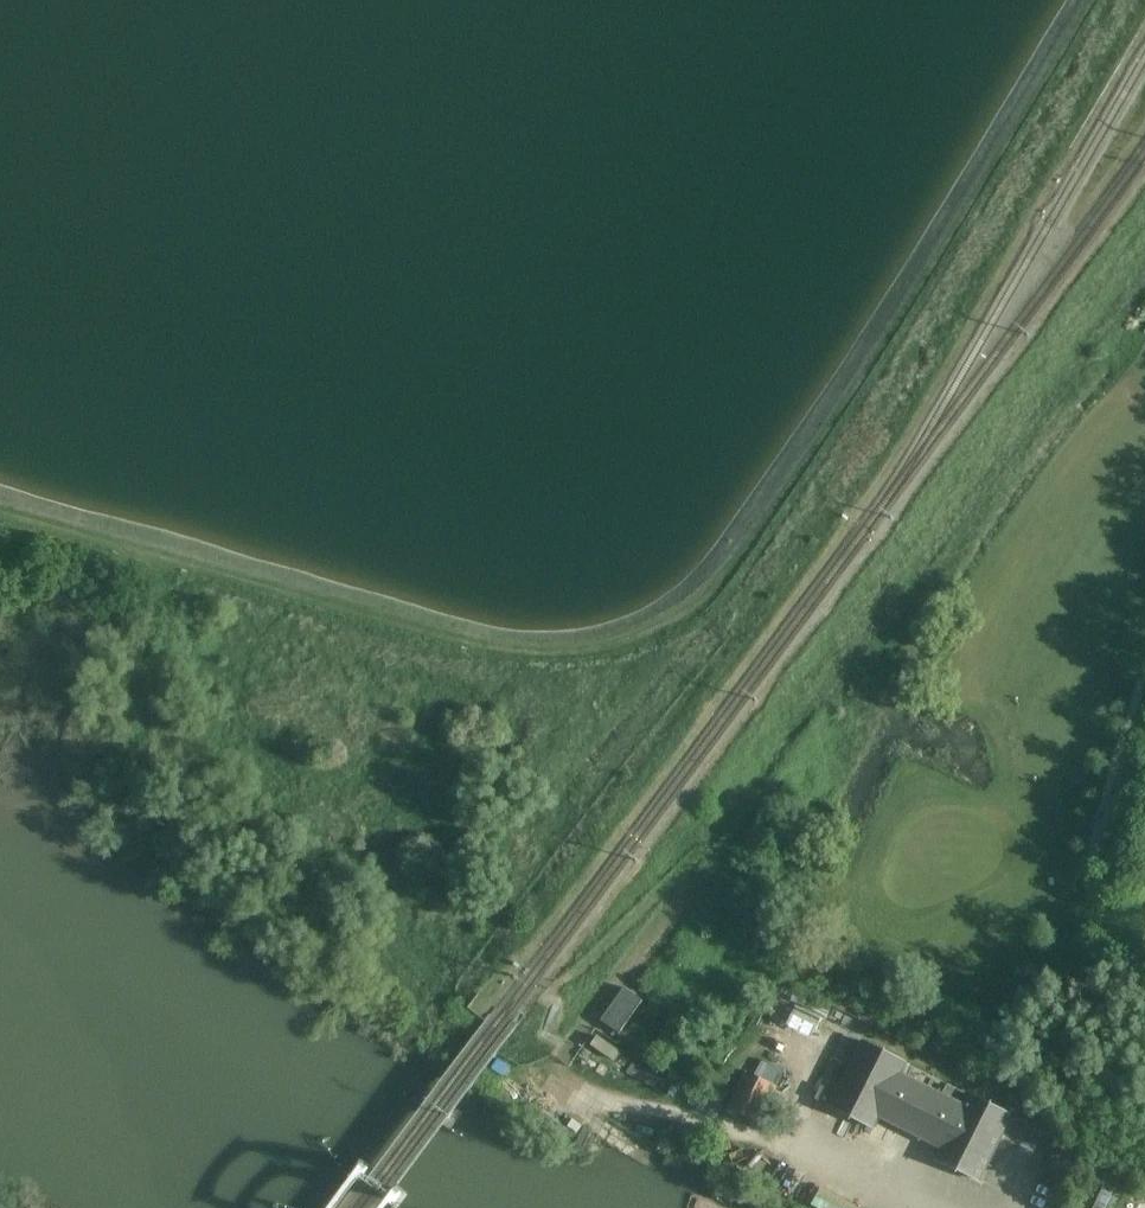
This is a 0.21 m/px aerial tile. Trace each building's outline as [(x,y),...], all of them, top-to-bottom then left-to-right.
[(643,1001),(625,987),(601,1020),(619,1033),(643,1001)] [(873,1128),(879,1118),(941,1149),(936,1159),(980,1181),(1012,1116),(968,1094),(963,1105),(900,1074),(906,1063),(862,1042),(830,1106),(873,1128)] [(732,1095),(725,1110),(760,1126),(760,1127),(779,1088),(744,1071),(732,1095)] [(414,1103),(449,1130),(462,1112),(428,1086),(414,1103)] [(828,1105),(834,1093),(821,1086),(815,1099),(828,1105)] [(391,1207),(396,1207),(408,1193),(362,1159),(349,1176),(391,1207)] [(1076,1207),(1094,1207),(1107,1180),(1095,1174),(1093,1173),(1076,1207)]
